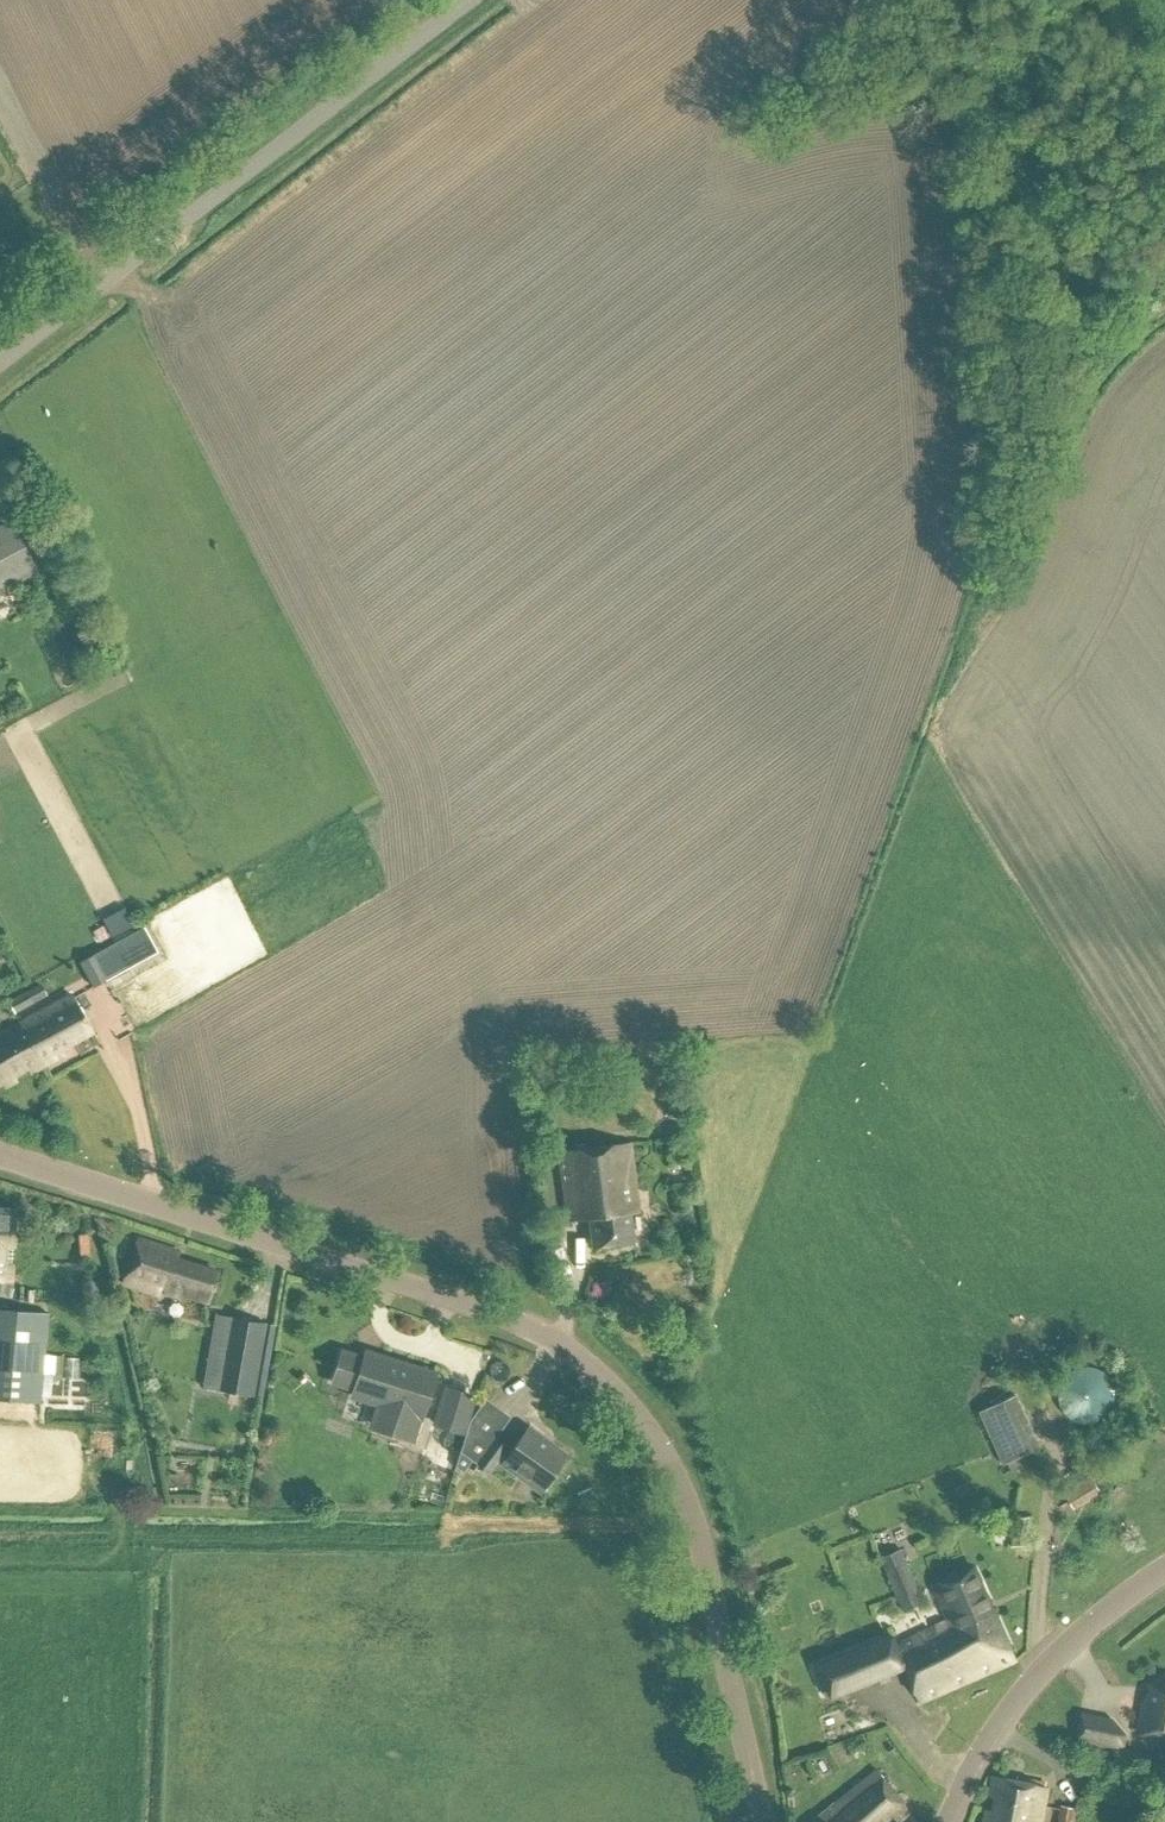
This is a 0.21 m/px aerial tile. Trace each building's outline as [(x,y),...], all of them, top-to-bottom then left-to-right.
[(12,520),(0,526),(0,591),(38,572),(12,520)] [(123,908),(102,919),(110,935),(131,923),(123,908)] [(145,928),(120,941),(133,967),(159,953),(145,928)] [(80,962),(93,987),(107,980),(94,954),(80,962)] [(27,991),(8,1001),(14,1014),(33,1004),(27,991)] [(22,1021),(44,1063),(64,1052),(61,1047),(94,1029),(74,993),(22,1021)] [(22,1021),(0,1033),(0,1081),(3,1085),(18,1077),(14,1069),(27,1062),(31,1070),(44,1063),(22,1021)] [(637,1212),(629,1141),(561,1149),(569,1217),(589,1215),(592,1245),(632,1240),(629,1213),(637,1212)] [(0,1207),(0,1279),(10,1280),(15,1208),(0,1207)] [(178,1252),(138,1239),(124,1283),(159,1294),(160,1291),(177,1296),(178,1293),(208,1303),(218,1272),(176,1259),(178,1252)] [(264,1247),(266,1272),(277,1271),(275,1246),(264,1247)] [(40,1403),(47,1313),(0,1307),(0,1400),(40,1403)] [(252,1396),(265,1323),(229,1317),(217,1390),(252,1396)] [(364,1359),(342,1352),(333,1380),(355,1387),(353,1394),(388,1405),(380,1429),(411,1439),(418,1414),(421,1415),(434,1374),(366,1352),(364,1359)] [(51,1379),(61,1380),(63,1357),(53,1356),(51,1379)] [(1112,1410),(1117,1400),(1117,1388),(1112,1378),(1104,1370),(1093,1366),(1081,1367),(1071,1372),(1064,1382),(1061,1393),(1064,1404),(1070,1414),(1080,1420),(1092,1421),(1103,1418),(1112,1410)] [(444,1386),(432,1425),(464,1435),(476,1396),(444,1386)] [(1044,1446),(1019,1393),(982,1411),(1007,1464),(1044,1446)] [(496,1462),(518,1477),(539,1493),(567,1455),(528,1426),(511,1450),(494,1437),(476,1462),(489,1472),(496,1462)] [(455,1455),(440,1450),(435,1466),(450,1470),(455,1455)] [(460,1451),(456,1466),(464,1472),(472,1460),(460,1451)] [(1063,1492),(1075,1510),(1102,1493),(1091,1475),(1063,1492)] [(930,1604),(906,1552),(887,1561),(910,1613),(930,1604)] [(1017,1658),(978,1567),(937,1584),(952,1621),(901,1643),(897,1635),(820,1668),(832,1696),(908,1664),(922,1698),(1017,1658)] [(1151,1686),(1140,1730),(1164,1736),(1164,1677),(1151,1686)] [(1082,1712),(1077,1741),(1125,1750),(1128,1735),(1114,1718),(1082,1712)] [(875,1764),(807,1821),(886,1821),(884,1820),(896,1810),(902,1818),(913,1808),(875,1764)] [(997,1775),(993,1794),(1000,1795),(997,1811),(990,1809),(987,1821),(1041,1821),(1049,1786),(997,1775)] [(1059,1821),(1074,1821),(1077,1808),(1062,1805),(1059,1821)]
